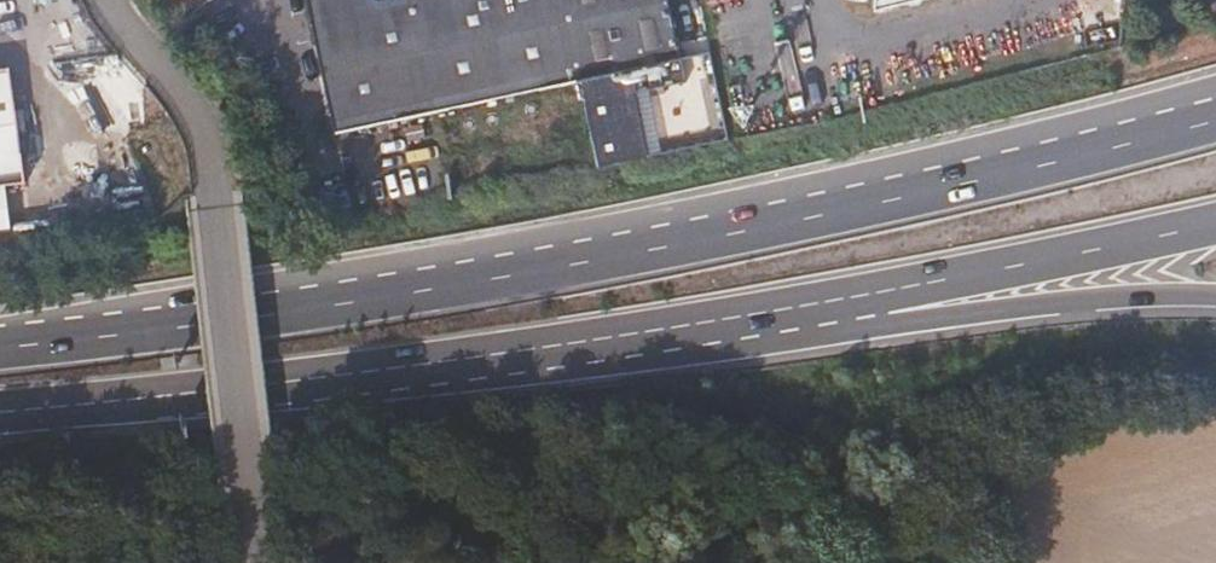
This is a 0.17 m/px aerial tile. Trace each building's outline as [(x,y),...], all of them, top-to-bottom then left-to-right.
[(671,64),(658,0),(301,0),(310,40),(322,92),(330,131),(483,101),(671,64)] [(869,13),(923,0),(870,0),(869,13)] [(28,146),(24,110),(22,83),(0,84),(0,195),(33,193),(28,148),(28,146)] [(583,104),(601,172),(652,159),(634,91),(583,104)] [(49,145),(46,109),(24,110),(28,146),(28,148),(49,145)]
